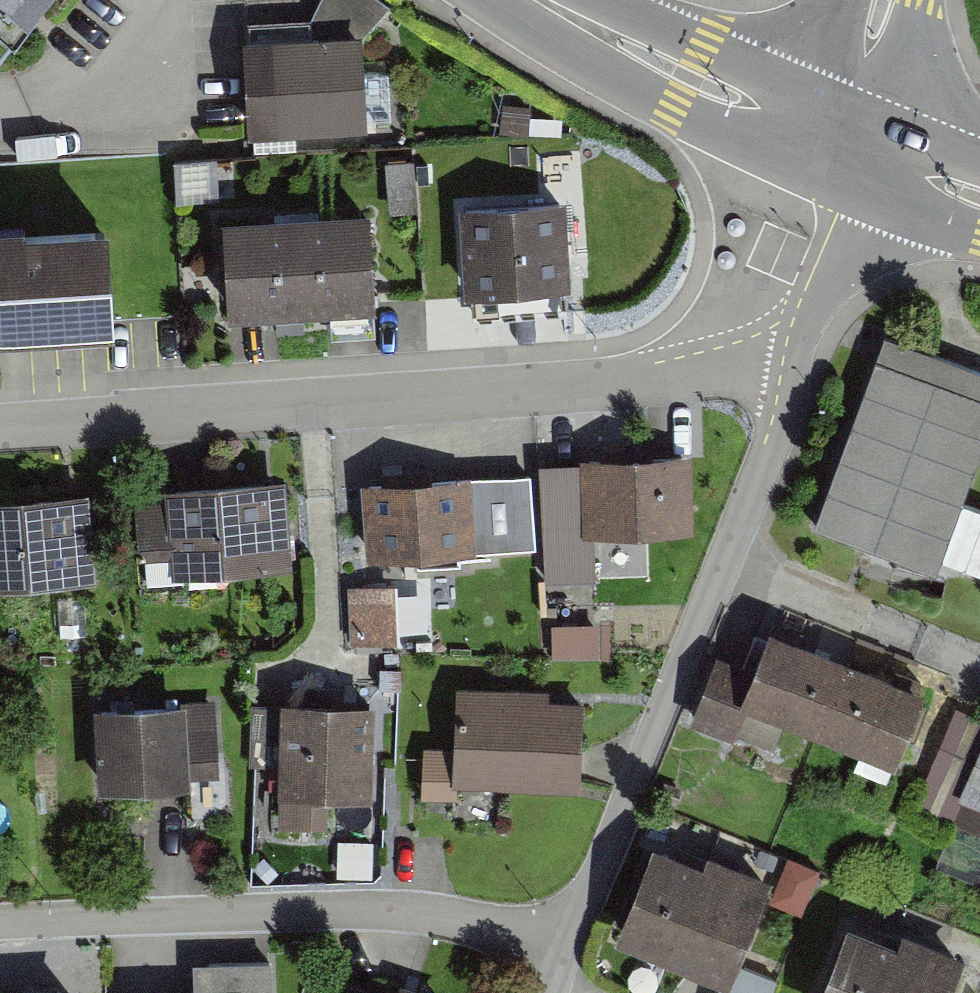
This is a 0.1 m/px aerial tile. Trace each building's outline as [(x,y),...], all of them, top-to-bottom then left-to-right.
[(9,33),(33,0),(0,0),(0,26),(9,33)] [(359,43),(240,46),(243,141),(362,138),(359,43)] [(560,204),(466,210),(471,291),(565,286),(560,204)] [(0,221),(0,324),(116,318),(113,266),(110,214),(0,221)] [(367,220),(297,223),(301,304),(334,302),(334,310),(372,308),(367,220)] [(297,223),(227,227),(232,316),(270,314),(269,305),(301,304),(297,223)] [(815,524),(936,568),(979,447),(979,365),(885,331),(815,524)] [(582,476),(542,478),(545,554),(595,552),(594,535),(695,531),(691,451),(581,455),(582,476)] [(471,471),(476,549),(535,546),(530,468),(471,471)] [(471,471),(361,478),(366,556),(476,549),(471,471)] [(216,479),(165,481),(167,523),(168,538),(169,570),(221,567),(290,564),(289,536),(286,476),(223,479),(216,479)] [(0,493),(0,581),(25,579),(32,578),(96,574),(90,487),(26,491),(19,492),(0,493)] [(788,650),(766,642),(735,718),(886,779),(917,703),(788,650)] [(587,704),(456,694),(452,751),(426,749),(422,800),(458,803),(459,789),(580,798),(587,704)] [(225,702),(92,710),(97,792),(188,786),(187,766),(228,764),(225,702)] [(375,704),(280,704),(279,826),(328,826),(328,799),(375,800),(375,704)] [(958,713),(919,812),(979,836),(979,721),(958,713)] [(696,867),(649,847),(608,947),(721,990),(764,883),(702,858),(696,867)] [(789,860),(771,904),(802,916),(820,872),(789,860)] [(843,931),(815,992),(944,992),(956,962),(898,937),(892,949),(843,931)] [(272,957),(193,959),(194,992),(273,992),(272,957)] [(344,983),(340,992),(371,992),(344,983)]
